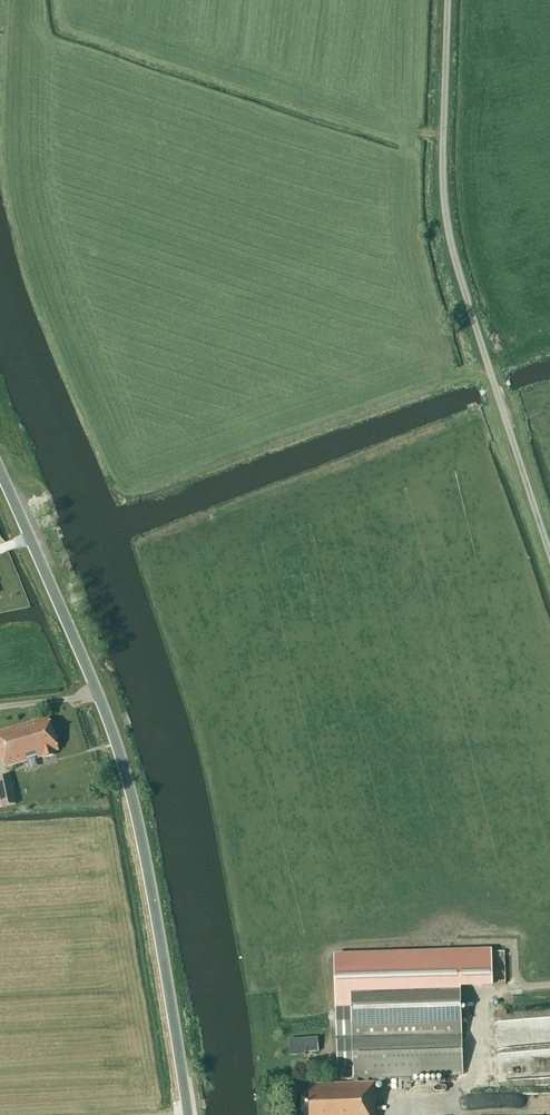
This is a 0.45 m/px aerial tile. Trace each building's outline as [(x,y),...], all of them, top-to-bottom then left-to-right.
[(39,720),(0,732),(0,755),(1,758),(2,757),(6,767),(27,761),(27,759),(37,755),(38,758),(44,756),(45,758),(54,755),(52,751),(57,749),(48,720),(39,722),(39,720)] [(2,807),(16,804),(10,775),(0,778),(0,807),(2,807)] [(452,953),(333,957),(336,1004),(338,1063),(353,1062),(353,1078),(354,1078),(354,1083),(294,1085),(294,1088),(293,1088),(294,1114),(376,1114),(375,1088),(377,1088),(377,1085),(375,1085),(375,1082),(358,1083),(358,1078),(463,1074),(459,986),(506,984),(504,951),(452,953)] [(289,1056),(307,1054),(306,1052),(318,1052),(318,1037),(288,1040),(289,1056)] [(543,1064),(549,1064),(549,1047),(515,1047),(515,1065),(543,1066),(543,1064)]
